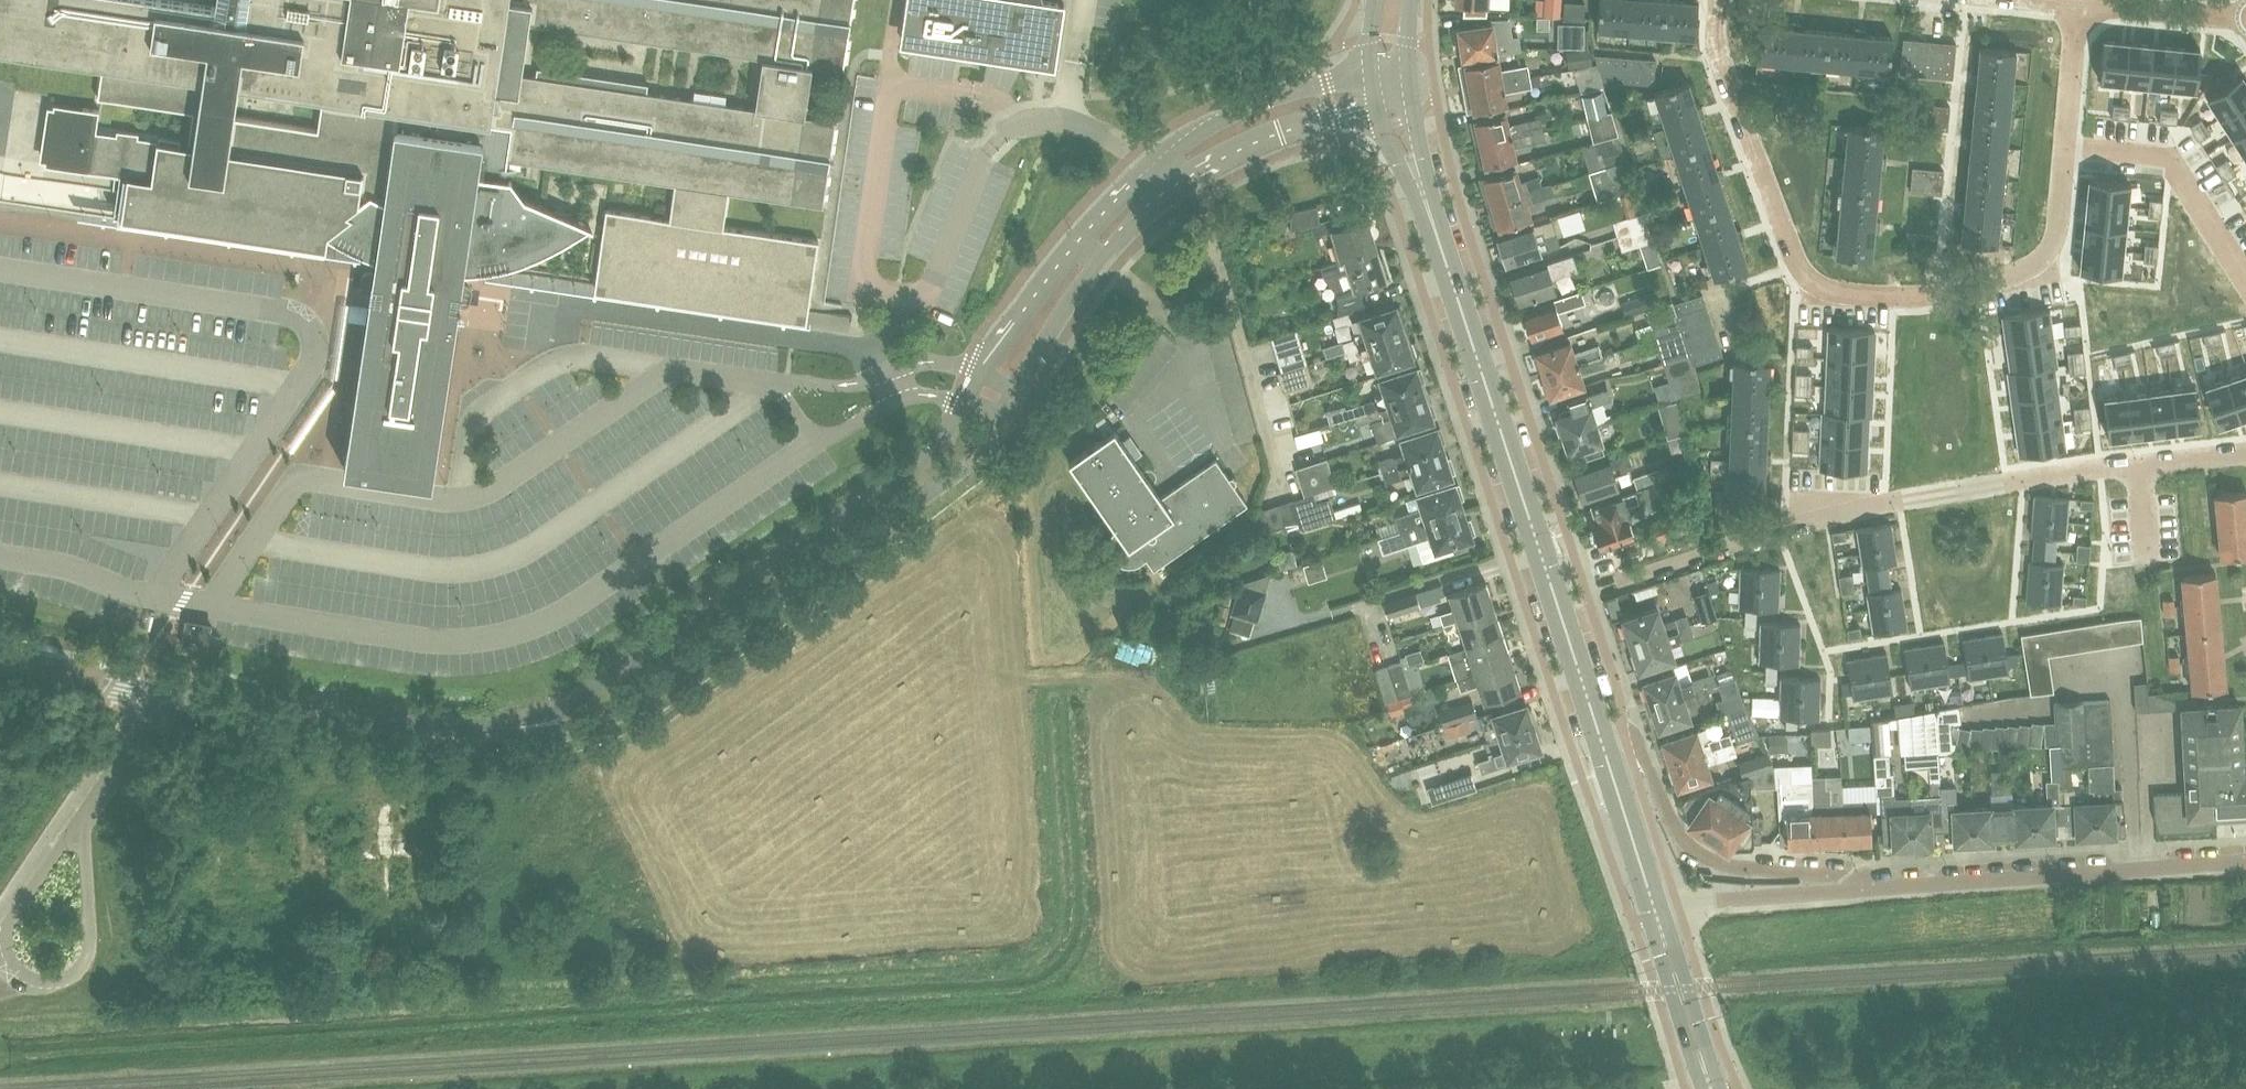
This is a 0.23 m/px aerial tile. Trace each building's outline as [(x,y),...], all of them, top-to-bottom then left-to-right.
[(102,66),(98,97),(101,98),(193,112),(189,143),(181,142),(181,138),(97,125),(100,109),(54,103),(49,134),(45,163),(121,174),(120,181),(119,186),(118,186),(118,187),(118,189),(114,213),(117,213),(129,215),(127,223),(136,225),(144,226),(144,223),(145,218),(325,244),(327,244),(348,247),(349,242),(352,244),(357,247),(363,250),(369,253),(376,256),(378,256),(376,272),(374,271),(372,271),(369,271),(367,272),(365,273),(363,275),(361,277),(360,280),(360,283),(361,286),(362,288),(364,291),(366,292),(368,293),(370,293),(373,293),(371,306),(371,307),(370,307),(368,307),(348,448),(345,469),(370,473),(433,482),(457,320),(456,320),(455,320),(455,318),(457,305),(459,306),(461,306),(463,306),(464,306),(466,305),(468,305),(469,303),(471,302),(472,299),(473,297),(473,294),(472,291),(472,290),(471,288),(469,286),(467,285),(465,285),(463,284),(460,284),(463,269),(465,269),(474,268),(482,267),(491,265),(500,263),(515,260),(530,255),(542,251),(554,246),(562,242),(569,238),(576,234),(583,230),(590,225),(586,223),(533,200),(526,197),(512,178),(506,177),(508,159),(548,165),(676,184),(671,219),(607,209),(597,277),(595,290),(807,321),(809,309),(809,308),(810,300),(812,287),(814,274),(816,261),(819,240),(724,226),(729,192),(825,206),(830,169),(832,157),(837,120),(805,115),(812,70),(812,65),(845,70),(852,22),(855,0),(217,0),(216,6),(172,0),(0,0),(0,51),(102,66)] [(905,10),(911,10),(911,15),(909,15),(904,44),(975,54),(1043,64),(1056,66),(1060,37),(1054,36),(1059,3),(1041,0),(907,0),(905,10)] [(1456,4),(1464,4),(1463,16),(1487,16),(1488,0),(1456,0),(1456,4)] [(1548,14),(1560,15),(1560,0),(1549,0),(1548,14)] [(1565,0),(1564,17),(1583,19),(1585,1),(1565,0)] [(1597,29),(1647,33),(1650,0),(1600,0),(1597,29)] [(1647,33),(1696,36),(1698,1),(1692,0),(1689,0),(1650,0),(1647,33)] [(1491,21),(1492,24),(1454,30),(1457,49),(1462,49),(1464,57),(1520,48),(1518,36),(1510,37),(1508,25),(1505,21),(1501,19),(1491,21)] [(1825,66),(1828,30),(1801,28),(1801,23),(1795,22),(1791,22),(1791,27),(1763,24),(1760,59),(1825,66)] [(1558,37),(1558,44),(1585,45),(1586,46),(1586,40),(1587,26),(1559,25),(1558,37)] [(1828,30),(1825,66),(1889,72),(1893,37),(1866,34),(1866,29),(1860,28),(1855,28),(1855,33),(1828,30)] [(1927,76),(1930,40),(1904,38),(1900,73),(1927,76)] [(2103,39),(2099,79),(2124,81),(2128,41),(2103,39)] [(1930,40),(1927,76),(1953,78),(1957,43),(1930,40)] [(2128,41),(2124,81),(2148,84),(2152,44),(2128,41)] [(2152,44),(2148,84),(2172,86),(2176,46),(2152,44)] [(2176,46),(2172,86),(2197,89),(2201,49),(2176,46)] [(1567,51),(1566,51),(1569,67),(1590,64),(1592,64),(1590,49),(1590,47),(1588,48),(1586,48),(1583,48),(1567,51)] [(1974,111),(2010,115),(2016,50),(1981,47),(1978,74),(1972,73),(1971,84),(1977,85),(1974,111)] [(1595,55),(1597,63),(1603,80),(1655,83),(1656,60),(1595,55)] [(1529,76),(1527,65),(1500,71),(1498,58),(1459,66),(1463,83),(1467,82),(1468,87),(1529,76)] [(1605,86),(1603,80),(1597,63),(1574,68),(1581,91),(1605,86)] [(2207,95),(2220,116),(2245,100),(2245,82),(2241,73),(2207,95)] [(1504,91),(1526,87),(1542,84),(1540,74),(1529,76),(1468,87),(1469,92),(1465,93),(1468,111),(1506,103),(1504,91)] [(1675,153),(1709,142),(1700,117),(1705,115),(1702,105),(1697,107),(1689,81),(1662,89),(1655,92),(1675,153)] [(1605,86),(1581,91),(1587,115),(1589,115),(1612,109),(1605,86)] [(2220,116),(2233,136),(2245,128),(2245,100),(2220,116)] [(1950,106),(1919,103),(1917,126),(1948,129),(1950,106)] [(2113,103),(2112,117),(2121,118),(2122,104),(2113,103)] [(2122,104),(2121,118),(2129,118),(2131,105),(2122,104)] [(2161,108),(2160,121),(2168,122),(2169,109),(2161,108)] [(1594,140),(1618,133),(1612,109),(1589,115),(1587,115),(1585,116),(1593,140),(1594,140)] [(2169,109),(2168,122),(2177,123),(2178,110),(2169,109)] [(2003,179),(2010,115),(1974,111),(1972,138),(1966,137),(1966,143),(1965,148),(1970,149),(1968,175),(2003,179)] [(1531,130),(1540,127),(1538,118),(1508,125),(1505,113),(1471,121),(1475,138),(1480,137),(1481,142),(1531,130)] [(2201,118),(2190,125),(2195,132),(2206,125),(2201,118)] [(1842,189),(1878,193),(1880,166),(1886,167),(1886,161),(1887,155),(1881,155),(1884,128),(1849,124),(1842,189)] [(2206,125),(2195,132),(2199,140),(2211,133),(2206,125)] [(1540,127),(1531,130),(1481,142),(1482,147),(1477,149),(1482,166),(1516,158),(1513,145),(1543,138),(1540,127)] [(2233,136),(2245,156),(2245,128),(2233,136)] [(1603,166),(1626,159),(1618,133),(1594,140),(1603,166)] [(1695,215),(1728,204),(1720,179),(1725,177),(1722,166),(1717,168),(1709,142),(1675,153),(1695,215)] [(2227,158),(2216,165),(2220,173),(2232,165),(2227,158)] [(1626,159),(1603,166),(1602,166),(1612,195),(1635,187),(1626,159)] [(2232,165),(2220,173),(2225,180),(2236,173),(2232,165)] [(1913,166),(1911,190),(1942,193),(1944,169),(1913,166)] [(1492,202),(1541,186),(1538,177),(1520,182),(1515,167),(1480,178),(1486,195),(1490,194),(1492,202)] [(1997,243),(2003,179),(1968,175),(1965,202),(1960,201),(1959,207),(1959,213),(1964,213),(1962,240),(1997,243)] [(2090,177),(2087,201),(2127,205),(2130,182),(2090,177)] [(1541,186),(1492,202),(1495,209),(1490,211),(1496,228),(1531,217),(1527,202),(1553,194),(1550,184),(1541,186)] [(1875,219),(1878,193),(1842,189),(1836,254),(1871,257),(1874,230),(1879,231),(1880,226),(1880,220),(1875,219)] [(2150,199),(2149,207),(2162,209),(2163,200),(2150,199)] [(2087,201),(2085,223),(2125,227),(2127,205),(2087,201)] [(1728,204),(1695,215),(1715,277),(1725,273),(1748,266),(1740,240),(1745,238),(1742,228),(1737,229),(1728,204)] [(1317,205),(1292,211),(1290,230),(1311,225),(1320,222),(1317,205)] [(2149,207),(2148,216),(2162,217),(2162,209),(2149,207)] [(1580,209),(1558,216),(1563,230),(1564,231),(1585,225),(1580,209)] [(1620,234),(1647,225),(1643,210),(1615,219),(1620,234)] [(1341,258),(1345,257),(1377,247),(1367,218),(1358,221),(1355,212),(1324,222),(1327,231),(1328,232),(1332,231),(1341,258)] [(1552,218),(1498,235),(1502,249),(1500,252),(1502,258),(1506,259),(1507,263),(1541,252),(1535,233),(1543,231),(1544,235),(1556,231),(1552,218)] [(2085,223),(2083,246),(2123,250),(2125,227),(2085,223)] [(1647,225),(1620,234),(1624,247),(1652,238),(1647,225)] [(1907,230),(1905,242),(1937,246),(1938,233),(1907,230)] [(2146,243),(2145,252),(2158,253),(2159,245),(2146,243)] [(2083,246),(2081,269),(2121,273),(2123,250),(2083,246)] [(1381,259),(1377,247),(1345,257),(1341,258),(1322,265),(1325,276),(1336,290),(1339,298),(1338,315),(1365,306),(1360,291),(1359,286),(1387,277),(1389,276),(1384,258),(1381,259)] [(2145,252),(2144,261),(2157,262),(2158,253),(2145,252)] [(1546,261),(1511,273),(1515,287),(1513,290),(1515,296),(1519,297),(1520,302),(1556,290),(1552,278),(1578,270),(1573,254),(1546,262),(1546,261)] [(1540,306),(1523,311),(1528,325),(1525,327),(1527,333),(1530,334),(1532,338),(1564,327),(1558,309),(1585,299),(1582,289),(1539,303),(1540,306)] [(1627,316),(1646,309),(1657,306),(1653,293),(1623,303),(1627,316)] [(1703,294),(1674,303),(1680,323),(1709,314),(1703,294)] [(1655,337),(1681,329),(1673,301),(1657,306),(1646,309),(1655,337)] [(1347,351),(1405,332),(1396,306),(1360,317),(1365,331),(1355,334),(1356,337),(1344,341),(1347,351)] [(2048,308),(2003,315),(2007,343),(2052,337),(2048,308)] [(1709,314),(1680,323),(1687,344),(1716,334),(1709,314)] [(2081,322),(2064,324),(2065,335),(2082,333),(2081,322)] [(1829,328),(1828,357),(1873,359),(1875,330),(1829,328)] [(1663,361),(1689,353),(1681,329),(1655,337),(1663,361)] [(1297,330),(1271,338),(1283,371),(1308,362),(1297,330)] [(2221,330),(2212,332),(2215,345),(2224,343),(2221,330)] [(1405,332),(1347,351),(1350,360),(1363,356),(1364,359),(1373,356),(1378,370),(1413,358),(1405,332)] [(2212,332),(2204,334),(2207,347),(2215,345),(2212,332)] [(1716,334),(1687,344),(1693,364),(1723,354),(1716,334)] [(2052,337),(2007,343),(2011,370),(2008,370),(2008,371),(2056,364),(2052,337)] [(1544,374),(1602,355),(1598,344),(1574,352),(1570,341),(1536,351),(1537,354),(1535,357),(1538,365),(1541,366),(1544,374)] [(2174,341),(2166,342),(2169,356),(2177,354),(2174,341)] [(2166,342),(2157,344),(2160,357),(2169,356),(2166,342)] [(1796,344),(1796,356),(1813,356),(1814,345),(1796,344)] [(2084,349),(2067,351),(2068,362),(2085,360),(2084,349)] [(2130,350),(2122,352),(2125,365),(2133,364),(2130,350)] [(2122,352),(2113,354),(2116,367),(2125,365),(2122,352)] [(1689,353),(1663,361),(1674,397),(1700,388),(1689,353)] [(1602,355),(1544,374),(1546,381),(1544,383),(1546,392),(1549,392),(1550,395),(1585,384),(1581,373),(1605,365),(1602,355)] [(1828,357),(1827,385),(1872,386),(1873,359),(1828,357)] [(1731,424),(1767,425),(1768,399),(1774,399),(1774,388),(1768,388),(1769,361),(1753,360),(1734,359),(1731,424)] [(2085,360),(2068,362),(2070,373),(2086,372),(2085,360)] [(1308,362),(1283,371),(1277,372),(1283,389),(1313,379),(1308,362)] [(2056,364),(2008,371),(2012,399),(2057,392),(2054,366),(2057,366),(2056,364)] [(1368,411),(1425,393),(1416,367),(1380,378),(1385,392),(1376,395),(1377,398),(1365,402),(1368,411)] [(1795,372),(1795,383),(1812,384),(1812,373),(1795,372)] [(2227,379),(2240,417),(2245,415),(2245,372),(2227,379)] [(2227,379),(2205,386),(2218,424),(2240,417),(2227,379)] [(1795,383),(1794,394),(1811,395),(1812,384),(1795,383)] [(1823,411),(1823,412),(1871,414),(1872,386),(1827,385),(1826,411),(1823,411)] [(2195,386),(2172,389),(2176,429),(2200,426),(2195,386)] [(1559,434),(1563,433),(1597,422),(1591,405),(1612,398),(1608,388),(1568,401),(1569,406),(1560,410),(1561,414),(1557,416),(1559,421),(1555,423),(1559,434)] [(2172,389),(2149,391),(2154,431),(2176,429),(2172,389)] [(2149,391),(2127,394),(2132,434),(2154,431),(2149,391)] [(2057,392),(2012,399),(2016,426),(2061,420),(2057,392)] [(1356,425),(1371,420),(1383,416),(1384,419),(1393,417),(1398,430),(1433,419),(1425,393),(1368,411),(1353,416),(1356,425)] [(2127,394),(2104,397),(2108,437),(2132,434),(2127,394)] [(1276,410),(1280,423),(1295,418),(1291,405),(1276,410)] [(2090,405),(2073,407),(2075,418),(2091,416),(2090,405)] [(1823,412),(1822,440),(1867,442),(1868,415),(1871,415),(1871,414),(1823,412)] [(2091,416),(2075,418),(2076,429),(2093,427),(2091,416)] [(1685,432),(1682,419),(1664,424),(1668,437),(1685,432)] [(2061,420),(2016,426),(2020,455),(2065,449),(2061,420)] [(1597,422),(1563,433),(1569,452),(1573,451),(1575,456),(1584,453),(1586,457),(1605,451),(1602,442),(1603,441),(1597,422)] [(1766,452),(1767,425),(1731,424),(1729,489),(1764,490),(1766,464),(1771,464),(1772,452),(1766,452)] [(1298,447),(1323,441),(1319,427),(1295,433),(1298,447)] [(1384,471),(1444,451),(1436,427),(1402,438),(1407,451),(1380,460),(1384,471)] [(1793,428),(1793,439),(1810,440),(1810,428),(1793,428)] [(1233,476),(1229,476),(1216,458),(1161,496),(1158,493),(1115,430),(1069,461),(1113,524),(1115,528),(1114,529),(1112,531),(1110,534),(1109,536),(1109,538),(1108,541),(1108,542),(1108,544),(1108,546),(1108,548),(1109,550),(1109,552),(1110,554),(1111,556),(1113,558),(1114,560),(1117,562),(1118,563),(1120,564),(1124,565),(1127,566),(1129,566),(1131,566),(1133,566),(1135,565),(1138,565),(1140,563),(1147,559),(1154,569),(1248,504),(1235,485),(1237,482),(1236,478),(1233,476)] [(1793,439),(1792,450),(1809,451),(1810,440),(1793,439)] [(1822,440),(1820,469),(1866,471),(1867,442),(1822,440)] [(1444,451),(1384,471),(1387,481),(1414,472),(1418,486),(1452,475),(1444,451)] [(1579,484),(1583,494),(1584,498),(1619,487),(1612,468),(1620,465),(1622,470),(1633,466),(1629,452),(1575,470),(1579,484)] [(1306,495),(1313,493),(1335,486),(1326,458),(1297,468),(1306,495)] [(1638,489),(1653,484),(1664,481),(1660,468),(1634,477),(1638,489)] [(1463,510),(1454,483),(1419,495),(1419,496),(1407,500),(1410,512),(1395,516),(1400,530),(1463,510)] [(1653,484),(1638,489),(1621,495),(1622,497),(1593,506),(1597,518),(1591,520),(1595,530),(1593,533),(1593,536),(1595,539),(1598,540),(1599,544),(1634,533),(1625,505),(1656,495),(1653,484)] [(1728,520),(1729,489),(1716,489),(1715,520),(1728,520)] [(2245,522),(2245,491),(2216,494),(2219,525),(2245,522)] [(1294,499),(1301,524),(1302,528),(1338,517),(1332,499),(1317,505),(1313,493),(1306,495),(1294,499)] [(2033,515),(2068,517),(2069,497),(2035,494),(2033,515)] [(2094,508),(2094,499),(2081,498),(2080,507),(2094,508)] [(1288,528),(1301,524),(1294,499),(1265,508),(1257,533),(1287,524),(1288,528)] [(1659,538),(1701,524),(1695,508),(1654,522),(1659,538)] [(1379,537),(1384,552),(1418,540),(1425,561),(1454,552),(1451,543),(1472,537),(1463,510),(1400,530),(1379,537)] [(2066,538),(2068,517),(2033,515),(2032,535),(2035,535),(2034,548),(2056,550),(2057,537),(2066,538)] [(1860,548),(1895,542),(1892,522),(1857,528),(1860,548)] [(2219,525),(2222,557),(2245,554),(2245,522),(2219,525)] [(1832,531),(1833,540),(1834,540),(1847,538),(1845,529),(1832,531)] [(1868,580),(1891,576),(1889,563),(1898,562),(1895,542),(1860,548),(1863,568),(1866,567),(1868,580)] [(2090,553),(2091,544),(2077,543),(2077,552),(2090,553)] [(2055,562),(2056,550),(2034,548),(2033,561),(2030,560),(2028,581),(2062,583),(2064,563),(2055,562)] [(2090,561),(2090,553),(2077,552),(2076,560),(2089,562),(2090,561)] [(1740,587),(1780,589),(1780,568),(1741,567),(1740,587)] [(1232,612),(1236,613),(1254,619),(1259,620),(1268,591),(1266,590),(1271,573),(1242,582),(1232,612)] [(1852,573),(1839,575),(1840,584),(1854,582),(1852,573)] [(2187,632),(2220,630),(2215,573),(2182,576),(2187,632)] [(1870,613),(1904,608),(1901,588),(1893,589),(1891,576),(1868,580),(1870,592),(1867,593),(1870,613)] [(1707,580),(1710,590),(1719,587),(1716,577),(1707,580)] [(1444,624),(1458,620),(1495,608),(1486,580),(1449,592),(1454,609),(1440,613),(1444,624)] [(2061,604),(2062,583),(2028,581),(2026,601),(2061,604)] [(1855,591),(1854,582),(1840,584),(1841,593),(1842,593),(1855,591)] [(1654,583),(1633,590),(1636,598),(1657,591),(1654,583)] [(1779,609),(1780,589),(1740,587),(1739,608),(1745,608),(1757,608),(1779,609)] [(1717,616),(1710,590),(1694,595),(1702,620),(1717,616)] [(1415,593),(1384,603),(1388,616),(1419,606),(1415,593)] [(2086,604),(2087,595),(2073,594),(2073,603),(2085,604),(2086,605),(2086,604)] [(1606,599),(1612,616),(1622,613),(1617,596),(1606,599)] [(2165,606),(2177,605),(2176,598),(2164,599),(2165,606)] [(1229,605),(1220,603),(1219,603),(1217,611),(1214,622),(1215,622),(1223,624),(1226,624),(1230,605),(1229,605)] [(2177,605),(2165,606),(2166,614),(2178,613),(2177,605)] [(1467,646),(1504,634),(1495,608),(1458,620),(1467,646)] [(1686,614),(1662,622),(1657,608),(1621,619),(1627,636),(1630,635),(1632,643),(1689,624),(1686,614)] [(1745,608),(1745,618),(1756,619),(1757,608),(1745,608)] [(1904,608),(1870,613),(1873,633),(1907,627),(1904,608)] [(2141,617),(2129,618),(2131,643),(2143,641),(2141,617)] [(1756,627),(1756,619),(1745,618),(1745,627),(1756,627)] [(2129,618),(2118,620),(2119,645),(2131,643),(2129,618)] [(1110,644),(1109,644),(1109,646),(1110,646),(1110,654),(1109,654),(1110,656),(1111,656),(1111,663),(1110,664),(1159,661),(1157,636),(1168,635),(1167,620),(1140,622),(1141,635),(1109,637),(1110,644)] [(2118,620),(2106,621),(2108,646),(2119,645),(2118,620)] [(185,621),(182,643),(208,648),(212,626),(185,621)] [(1760,642),(1800,643),(1801,623),(1761,621),(1760,642)] [(2106,621),(2094,623),(2096,648),(2108,646),(2106,621)] [(2094,623),(2082,625),(2084,650),(2096,648),(2094,623)] [(1673,658),(1669,643),(1692,635),(1689,624),(1632,643),(1635,652),(1632,653),(1637,670),(1673,658)] [(2082,625),(2070,627),(2072,652),(2084,650),(2082,625)] [(1848,637),(1862,635),(1861,626),(1847,628),(1848,637)] [(2070,627),(2059,629),(2060,653),(2072,652),(2070,627)] [(2059,629),(2022,635),(2049,655),(2060,653),(2059,629)] [(2220,630),(2187,632),(2192,689),(2226,686),(2220,630)] [(1983,636),(1989,675),(2009,672),(2008,665),(2007,654),(2004,633),(1983,636)] [(1457,679),(1475,673),(1512,661),(1504,634),(1467,646),(1449,652),(1457,679)] [(2049,655),(2022,635),(2027,670),(2051,667),(2049,655)] [(1969,678),(1989,675),(1983,636),(1963,639),(1967,661),(1968,672),(1969,678)] [(1777,663),(1799,664),(1800,643),(1760,642),(1759,662),(1766,662),(1777,663)] [(1951,681),(1950,675),(1948,664),(1945,642),(1925,645),(1931,684),(1951,681)] [(59,647),(40,643),(38,650),(58,654),(59,647)] [(1911,687),(1931,684),(1925,645),(1905,648),(1911,687)] [(1421,649),(1406,653),(1410,664),(1424,660),(1421,649)] [(1867,656),(1873,695),(1894,692),(1888,653),(1867,656)] [(2016,653),(2007,654),(2008,665),(2018,664),(2016,653)] [(2170,663),(2182,662),(2181,655),(2170,656),(2170,663)] [(1853,698),(1873,695),(1867,656),(1847,659),(1850,681),(1852,692),(1853,698)] [(1389,665),(1399,698),(1427,688),(1425,680),(1412,684),(1404,660),(1389,665)] [(1512,661),(1475,673),(1457,679),(1461,690),(1479,684),(1484,700),(1521,688),(1512,661)] [(1967,661),(1957,663),(1959,673),(1968,672),(1967,661)] [(2182,662),(2170,663),(2171,670),(2183,669),(2182,662)] [(1766,663),(1766,672),(1777,673),(1777,663),(1766,663)] [(1957,663),(1948,664),(1950,675),(1959,673),(1957,663)] [(1389,665),(1375,669),(1386,702),(1399,698),(1389,665)] [(1732,667),(1716,672),(1720,682),(1735,677),(1732,667)] [(2051,667),(2027,670),(2029,682),(2052,679),(2051,667)] [(1713,672),(1679,683),(1675,671),(1642,682),(1647,698),(1650,698),(1651,703),(1707,686),(1716,683),(1713,672)] [(1776,682),(1777,673),(1766,672),(1765,672),(1765,681),(1776,682)] [(1720,682),(1716,683),(1721,698),(1715,700),(1720,715),(1747,707),(1737,676),(1735,677),(1720,682)] [(1780,697),(1820,698),(1821,678),(1781,676),(1780,697)] [(2052,679),(2029,682),(2031,694),(2054,692),(2052,679)] [(1841,683),(1843,694),(1852,692),(1850,681),(1841,683)] [(2181,707),(2186,706),(2185,689),(2148,692),(2147,682),(2135,683),(2136,710),(2181,708),(2181,707)] [(1707,686),(1651,703),(1654,712),(1651,713),(1656,728),(1690,717),(1686,704),(1710,697),(1707,686)] [(1413,699),(1411,694),(1398,699),(1387,702),(1391,716),(1405,711),(1404,707),(1411,704),(1414,703),(1413,699)] [(1820,718),(1820,698),(1780,697),(1780,717),(1786,717),(1797,718),(1797,717),(1820,718)] [(2086,710),(2110,709),(2109,698),(2085,700),(2086,710)] [(1445,725),(1478,714),(1473,699),(1440,710),(1445,725)] [(1904,701),(1905,711),(1915,709),(1913,700),(1904,701)] [(1931,700),(1924,701),(1926,711),(1932,710),(1931,700)] [(2068,823),(2072,823),(2072,832),(2077,832),(2077,836),(2101,835),(2125,834),(2123,800),(2122,800),(2121,786),(2114,787),(2112,739),(2087,741),(2087,731),(2086,720),(2086,710),(2085,700),(2055,702),(2056,720),(2057,743),(2061,743),(2062,766),(2064,803),(2066,803),(2068,823)] [(1904,701),(1894,703),(1895,713),(1905,711),(1904,701)] [(1501,736),(1533,726),(1526,704),(1494,714),(1493,709),(1480,714),(1488,740),(1501,736)] [(2243,761),(2240,704),(2186,706),(2181,707),(2181,708),(2186,790),(2153,792),(2155,818),(2160,830),(2212,827),(2214,814),(2245,813),(2245,760),(2243,761)] [(1940,751),(1939,751),(1940,753),(1953,751),(1956,748),(1957,742),(1953,741),(1953,739),(1951,721),(1960,720),(1959,706),(1937,709),(1940,751)] [(1940,751),(1937,709),(1932,710),(1926,711),(1898,715),(1900,754),(1906,754),(1939,751),(1940,751)] [(2086,720),(2110,719),(2110,709),(2086,710),(2086,720)] [(1467,718),(1443,726),(1447,738),(1456,735),(1471,730),(1469,724),(1467,718)] [(1735,743),(1758,736),(1749,718),(1730,724),(1735,743)] [(1786,718),(1786,727),(1797,727),(1797,718),(1786,718)] [(2087,731),(2111,729),(2110,719),(2086,720),(2087,731)] [(1873,721),(1876,755),(1892,754),(1889,720),(1873,721)] [(2056,720),(2044,721),(2044,723),(2045,744),(2049,744),(2057,743),(2056,720)] [(2045,744),(2044,723),(2032,722),(2032,724),(2028,745),(2045,744)] [(2028,745),(2032,724),(2020,723),(2020,725),(2016,746),(2028,745)] [(2016,746),(2020,725),(2008,724),(2008,726),(2004,747),(2016,746)] [(2004,747),(2008,726),(1996,725),(1995,727),(1992,747),(2004,747)] [(1480,772),(1510,762),(1509,758),(1540,747),(1533,726),(1501,736),(1505,747),(1488,752),(1489,756),(1477,760),(1480,772)] [(1848,740),(1857,740),(1856,726),(1847,726),(1848,740)] [(1992,747),(1995,727),(1984,726),(1983,728),(1980,748),(1992,747)] [(1980,748),(1983,728),(1971,727),(1971,730),(1969,749),(1980,748)] [(1968,749),(1971,730),(1959,728),(1957,742),(1956,748),(1956,751),(1968,749)] [(1730,733),(1722,735),(1700,742),(1696,729),(1663,740),(1664,744),(1662,747),(1664,754),(1668,755),(1671,763),(1733,743),(1730,733)] [(2099,740),(2112,739),(2111,729),(2087,731),(2087,741),(2099,740)] [(1788,734),(1769,734),(1769,749),(1772,749),(1772,752),(1789,752),(1788,742),(1788,734)] [(1707,762),(1729,755),(1736,752),(1733,743),(1671,763),(1673,770),(1671,774),(1673,782),(1677,783),(1678,786),(1711,775),(1707,762)] [(2049,803),(2034,804),(2036,838),(2055,837),(2055,833),(2060,833),(2059,823),(2063,823),(2062,803),(2060,803),(2059,789),(2064,788),(2062,766),(2061,743),(2057,743),(2049,744),(2051,780),(2047,780),(2049,803)] [(1772,761),(1767,750),(1743,758),(1748,775),(1774,766),(1772,761)] [(1942,796),(1941,786),(1940,753),(1939,751),(1906,754),(1906,768),(1928,767),(1929,787),(1929,796),(1942,796)] [(1890,755),(1874,756),(1877,801),(1882,800),(1885,843),(1894,842),(1894,846),(1914,845),(1912,811),(1911,795),(1896,796),(1894,772),(1891,772),(1890,755)] [(1776,766),(1778,785),(1779,798),(1780,815),(1786,814),(1788,845),(1814,843),(1813,803),(1796,804),(1795,799),(1790,799),(1789,765),(1776,766)] [(1992,793),(2003,793),(2002,784),(2001,770),(1991,770),(1992,793)] [(1441,782),(1446,798),(1477,788),(1472,772),(1441,782)] [(1845,842),(1844,811),(1844,802),(1833,802),(1832,787),(1828,787),(1828,775),(1811,776),(1812,785),(1813,803),(1814,843),(1845,842)] [(1752,801),(1749,797),(1730,780),(1685,795),(1682,800),(1690,822),(1727,848),(1752,846),(1755,842),(1762,841),(1761,816),(1753,816),(1752,801)] [(2002,784),(2003,793),(2014,792),(2013,783),(2002,784)] [(1957,785),(1941,786),(1942,796),(1942,811),(1944,830),(1949,830),(1950,839),(1955,839),(1955,843),(1975,842),(1973,807),(1958,808),(1957,785)] [(1777,786),(1766,787),(1767,796),(1772,795),(1778,795),(1777,786)] [(1477,788),(1446,798),(1452,817),(1483,807),(1477,788)] [(1767,804),(1778,804),(1778,798),(1778,795),(1772,795),(1767,796),(1767,804)] [(1844,811),(1845,842),(1872,840),(1870,810),(1877,810),(1877,801),(1860,801),(1844,802),(1844,811)] [(1767,804),(1768,813),(1778,813),(1778,804),(1767,804)] [(2036,838),(2034,804),(2005,806),(2005,807),(2003,807),(2005,836),(2016,835),(2016,840),(2036,838)] [(1998,836),(2005,836),(2003,807),(2001,807),(2001,805),(1973,807),(1975,842),(1994,841),(1993,837),(1998,836)] [(1912,811),(1914,845),(1932,844),(1932,840),(1937,839),(1937,830),(1944,830),(1942,811),(1931,812),(1930,810),(1928,810),(1912,811)] [(1768,813),(1768,822),(1779,821),(1778,813),(1768,813)] [(212,846),(212,860),(221,860),(221,846),(212,846)] [(221,846),(221,860),(230,860),(230,846),(221,846)] [(260,846),(260,860),(269,860),(269,846),(260,846)] [(269,846),(269,860),(278,860),(278,846),(269,846)] [(322,846),(322,859),(330,859),(330,846),(322,846)] [(330,846),(330,859),(339,859),(339,846),(330,846)] [(369,846),(369,859),(378,859),(378,846),(369,846)] [(378,846),(378,859),(387,859),(387,846),(378,846)] [(402,846),(402,859),(411,859),(411,846),(402,846)] [(288,867),(288,881),(297,881),(297,867),(288,867)] [(297,867),(297,881),(306,881),(306,867),(297,867)] [(336,867),(336,881),(345,881),(345,867),(336,867)] [(345,867),(345,881),(354,881),(354,867),(345,867)] [(384,867),(384,881),(393,881),(393,867),(384,867)] [(393,867),(393,881),(402,881),(402,867),(393,867)] [(417,867),(417,881),(426,881),(426,867),(417,867)] [(443,901),(418,903),(421,943),(443,942),(443,941),(445,941),(443,901)]
